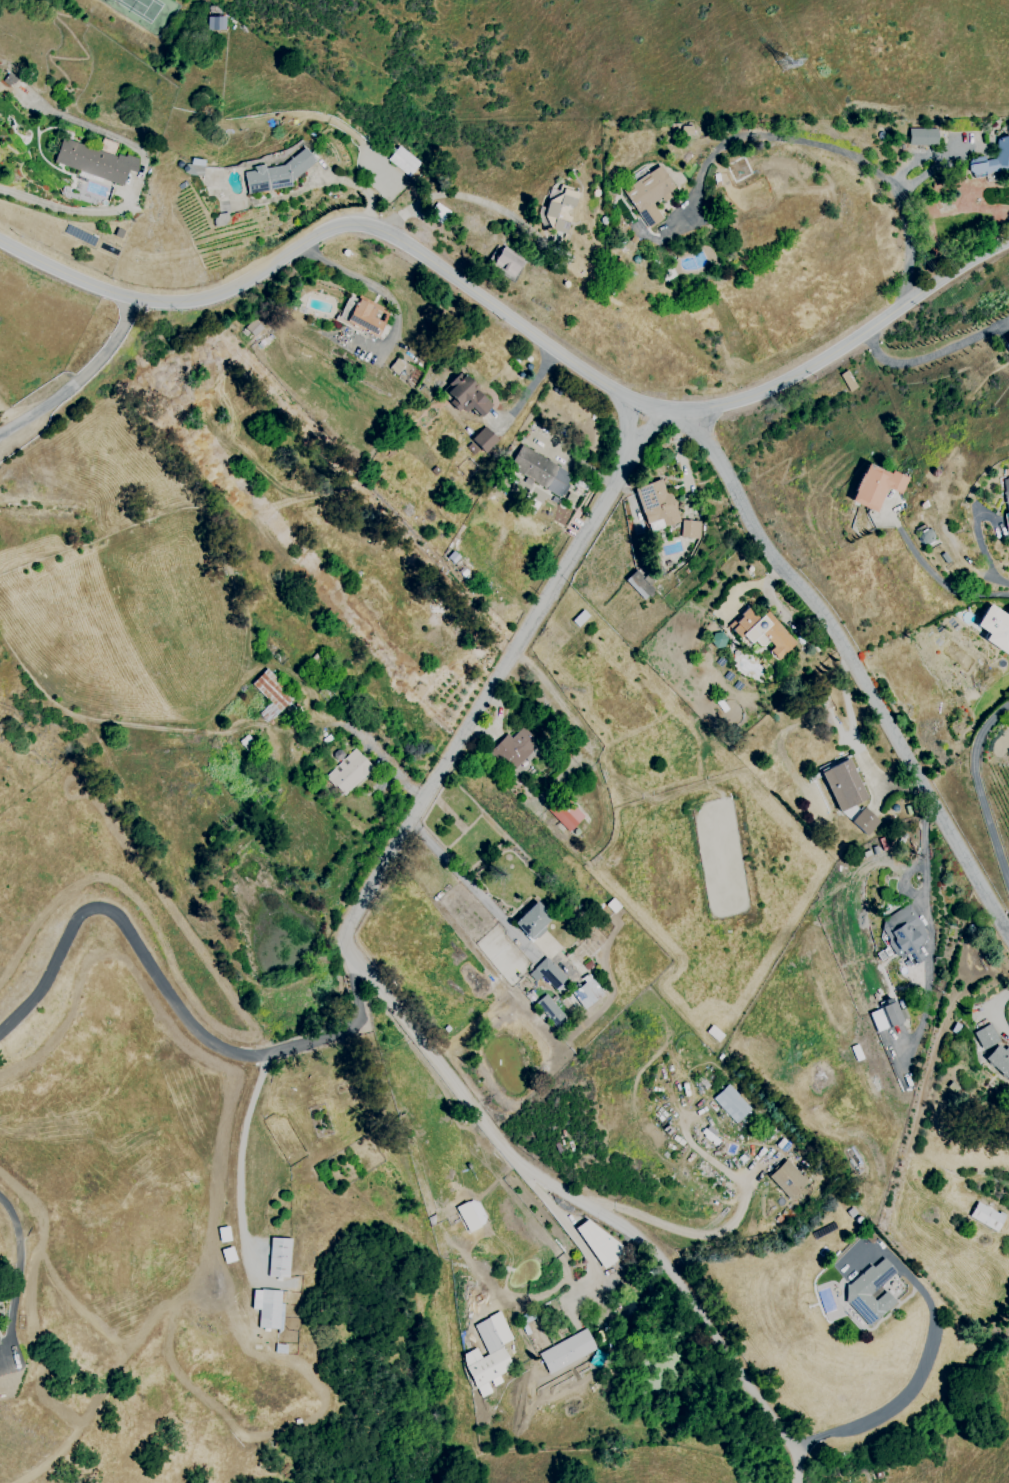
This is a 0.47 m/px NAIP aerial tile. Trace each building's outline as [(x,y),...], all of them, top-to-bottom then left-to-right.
[(207,31),(224,30),(224,17),(206,17),(207,31)] [(907,132),(939,132),(939,148),(907,148),(907,132)] [(996,138),(1008,140),(1008,178),(969,184),(964,161),(993,161),(996,138)] [(49,162),(119,188),(127,166),(57,140),(49,162)] [(379,163),(403,180),(414,164),(390,147),(379,163)] [(310,163),(287,191),(246,200),(241,181),(239,176),(283,167),(299,152),(310,163)] [(656,169),(621,193),(647,230),(660,221),(649,205),(671,190),(656,169)] [(578,193),(567,238),(533,230),(539,207),(556,211),(562,189),(578,193)] [(512,277),(523,260),(503,246),(492,262),(512,277)] [(360,295),(390,311),(376,338),(346,322),(360,295)] [(262,328),(254,319),(244,327),(253,336),(262,328)] [(856,388),(847,371),(840,375),(849,392),(856,388)] [(471,408),(465,413),(461,409),(458,412),(449,403),(453,400),(446,393),(465,375),(472,382),(474,382),(477,383),(478,385),(478,388),(478,389),(493,405),(480,417),(471,408)] [(472,455),(479,449),(483,454),(497,441),(484,427),(464,446),(472,455)] [(523,445),(572,475),(559,497),(509,467),(523,445)] [(866,464),(890,474),(892,470),(909,478),(902,494),(887,488),(877,513),(850,501),(854,491),(853,490),(860,473),(862,474),(866,464)] [(681,522),(676,505),(678,504),(677,500),(674,500),(671,491),(667,493),(662,479),(634,489),(647,524),(662,519),(665,527),(681,522)] [(569,509),(554,509),(554,524),(569,524),(569,509)] [(680,538),(700,539),(700,522),(681,521),(680,538)] [(932,541),(934,536),(933,533),(929,530),(923,529),(920,532),(917,537),(918,542),(923,545),(932,541)] [(643,600),(655,589),(636,569),(624,580),(643,600)] [(1006,615),(1008,611),(1008,653),(1005,650),(1003,653),(983,640),(987,634),(975,625),(989,604),(1006,615)] [(767,611),(797,643),(778,660),(770,651),(774,647),(769,642),(764,647),(760,646),(754,640),(750,644),(742,636),(739,638),(728,626),(749,607),(759,619),(767,611)] [(571,622),(577,627),(588,616),(582,610),(571,622)] [(727,642),(719,631),(707,640),(715,650),(727,642)] [(250,684),(269,703),(258,714),(266,723),(292,699),(265,670),(250,684)] [(522,726),(538,744),(513,769),(495,751),(500,747),(496,743),(506,733),(510,737),(522,726)] [(356,749),(374,768),(344,796),(326,777),(356,749)] [(820,773),(849,759),(868,798),(840,812),(820,773)] [(583,817),(563,795),(546,810),(567,832),(583,817)] [(865,837),(879,822),(863,807),(850,822),(865,837)] [(514,923),(537,901),(552,917),(529,939),(514,923)] [(909,904),(925,929),(924,929),(928,934),(927,938),(928,940),(916,948),(917,949),(918,948),(925,959),(916,965),(909,955),(902,960),(899,956),(895,955),(887,943),(888,939),(882,929),(883,920),(909,904)] [(566,978),(545,956),(528,973),(535,982),(541,976),(554,990),(566,978)] [(583,1009),(603,994),(591,979),(570,993),(583,1009)] [(545,994),(567,1020),(555,1029),(534,1003),(545,994)] [(903,1022),(894,1001),(892,1002),(890,997),(883,1000),(885,1005),(879,1008),(887,1028),(903,1022)] [(887,1028),(880,1009),(868,1013),(875,1032),(887,1028)] [(988,1023),(998,1041),(981,1050),(972,1032),(988,1023)] [(1008,1046),(1008,1047),(1008,1081),(984,1059),(998,1044),(1004,1050),(1008,1046)] [(735,1124),(712,1099),(727,1084),(750,1109),(735,1124)] [(786,1159),(802,1176),(803,1175),(810,1181),(791,1200),(768,1177),(786,1159)] [(487,1223),(477,1199),(456,1207),(466,1232),(487,1223)] [(996,1232),(1004,1217),(977,1201),(968,1216),(996,1232)] [(574,1228),(602,1269),(621,1256),(593,1215),(574,1228)] [(268,1277),(288,1278),(290,1239),(269,1238),(268,1277)] [(849,1285),(871,1265),(873,1267),(884,1258),(896,1272),(870,1295),(876,1301),(886,1291),(896,1302),(869,1326),(848,1303),(846,1303),(846,1285),(849,1285)] [(258,1329),(281,1330),(282,1292),(252,1291),(251,1309),(259,1309),(258,1329)] [(473,1324),(487,1355),(480,1358),(476,1348),(460,1355),(479,1399),(492,1393),(486,1381),(512,1369),(502,1345),(512,1340),(500,1312),(473,1324)] [(587,1329),(598,1349),(550,1374),(539,1354),(587,1329)]
